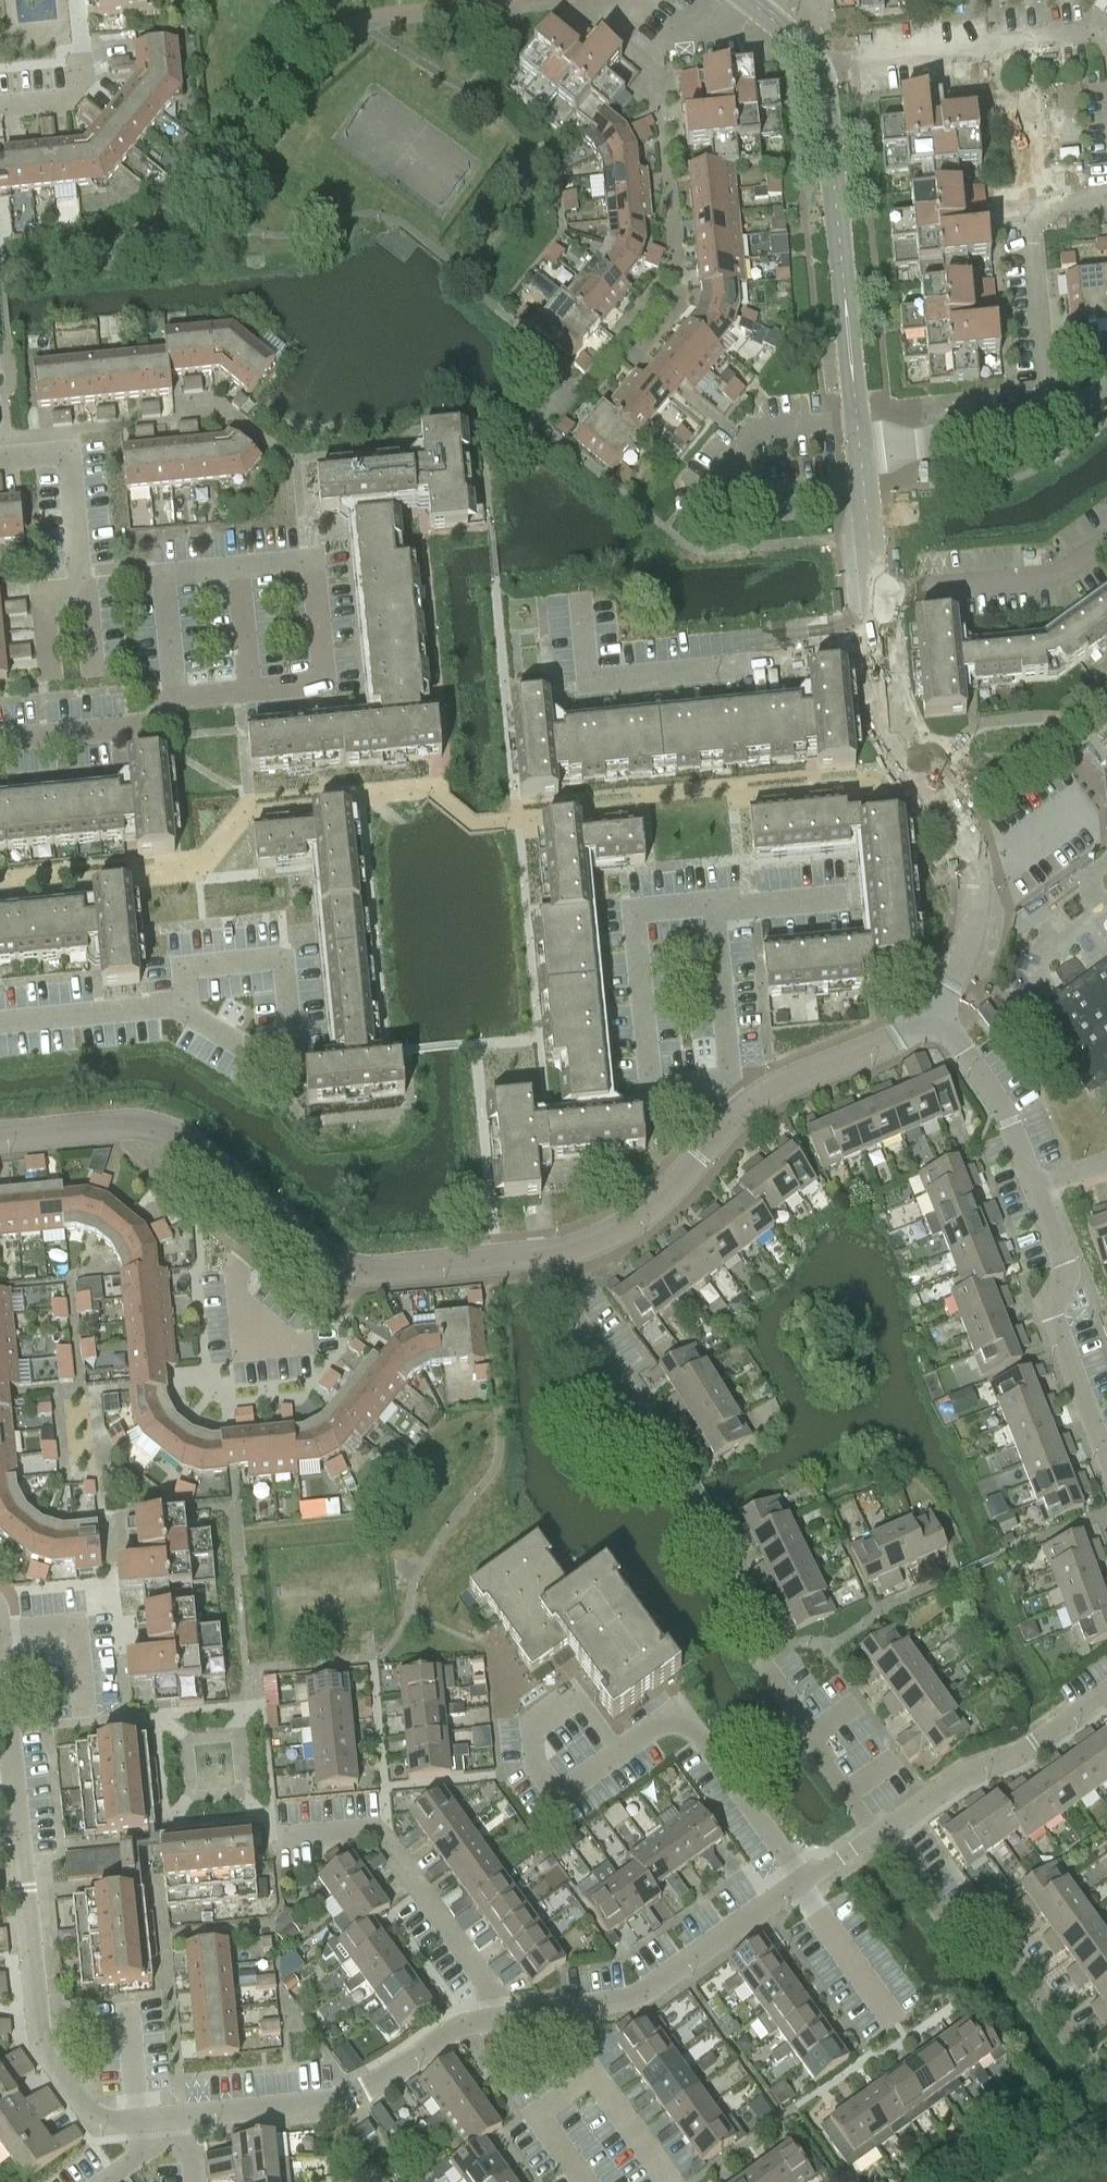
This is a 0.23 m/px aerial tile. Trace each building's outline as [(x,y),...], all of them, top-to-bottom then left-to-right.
[(158,0),(87,0),(89,18),(160,11),(158,0)] [(858,18),(907,13),(906,0),(857,0),(858,18)] [(583,53),(596,38),(565,13),(553,28),(583,53)] [(574,115),(592,130),(593,130),(605,114),(606,115),(625,92),(606,77),(621,59),(601,43),(587,61),(550,31),(519,69),(537,84),(522,102),(559,133),(574,115)] [(138,71),(179,67),(177,44),(135,48),(138,71)] [(129,58),(120,59),(121,73),(130,72),(129,58)] [(121,73),(120,59),(110,60),(112,74),(121,73)] [(179,67),(138,71),(138,78),(130,87),(163,114),(182,91),(179,67)] [(711,146),(713,168),(732,166),(733,167),(762,164),(760,141),(783,139),(778,90),(755,92),(752,68),(703,73),(708,120),(685,122),(687,148),(711,146)] [(699,88),(697,74),(680,75),(684,115),(703,113),(700,88),(699,88)] [(163,114),(130,87),(116,104),(149,131),(163,114)] [(974,92),(943,95),(945,114),(976,111),(974,92)] [(908,172),(911,195),(960,190),(958,168),(981,165),(976,116),(929,120),(927,97),(901,99),(904,123),(880,125),(885,174),(908,172)] [(78,110),(85,116),(93,106),(86,100),(78,110)] [(102,122),(135,148),(149,131),(116,104),(102,122)] [(93,106),(85,116),(92,122),(100,112),(93,106)] [(625,130),(606,115),(605,114),(593,130),(592,130),(583,141),(592,148),(597,158),(630,140),(625,130)] [(40,122),(41,131),(55,130),(54,120),(40,122)] [(636,137),(648,130),(643,121),(631,128),(636,137)] [(88,139),(121,165),(135,148),(102,122),(88,139)] [(55,130),(41,131),(42,140),(55,139),(55,130)] [(648,130),(636,137),(640,145),(653,139),(648,130)] [(72,145),(76,187),(105,184),(121,165),(88,139),(84,144),(72,145)] [(601,167),(602,177),(637,173),(637,172),(635,150),(630,140),(597,158),(601,167)] [(50,147),(54,189),(76,187),(72,145),(50,147)] [(27,149),(32,191),(54,189),(50,147),(27,149)] [(6,154),(10,193),(32,191),(27,149),(5,152),(6,154)] [(10,193),(6,154),(0,154),(0,194),(10,193)] [(735,190),(733,167),(732,166),(713,168),(689,170),(692,195),(735,190)] [(646,171),(637,172),(637,173),(602,177),(605,200),(648,196),(646,171)] [(766,178),(766,187),(781,186),(780,176),(766,178)] [(781,186),(766,187),(767,197),(782,196),(781,186)] [(983,188),(964,189),(968,229),(987,227),(983,188)] [(692,195),(694,218),(737,214),(735,190),(692,195)] [(918,266),(920,289),(969,284),(967,262),(990,260),(988,234),(965,237),(960,190),(911,195),(913,217),(890,220),(894,269),(918,266)] [(563,204),(577,203),(576,193),(562,195),(563,204)] [(605,200),(607,224),(642,220),(642,221),(650,221),(648,196),(605,200)] [(577,203),(563,204),(564,214),(578,213),(577,203)] [(739,237),(737,214),(694,218),(696,241),(739,237)] [(644,244),(642,221),(642,220),(607,224),(608,234),(605,244),(641,255),(644,244)] [(770,225),(771,234),(785,233),(784,223),(770,225)] [(785,233),(771,234),(772,244),(786,242),(785,233)] [(696,241),(699,265),(742,260),(739,237),(696,241)] [(1106,255),(1106,250),(1106,241),(1096,242),(1098,256),(1106,255)] [(602,253),(595,261),(622,283),(623,283),(638,265),(641,255),(605,244),(602,253)] [(548,253),(559,262),(565,255),(554,246),(548,253)] [(787,254),(787,246),(771,247),(772,258),(788,256),(787,254)] [(647,256),(661,261),(664,251),(650,247),(647,256)] [(559,262),(548,253),(542,261),(553,270),(559,262)] [(1060,257),(1062,269),(1076,268),(1074,255),(1060,257)] [(661,261),(647,256),(644,266),(658,270),(661,261)] [(744,285),(742,260),(699,265),(701,288),(736,285),(736,286),(744,285)] [(595,261),(581,279),(614,307),(630,288),(623,283),(622,283),(595,261)] [(790,281),(789,271),(775,272),(776,282),(790,281)] [(1067,275),(1069,300),(1106,296),(1106,272),(1067,275)] [(599,325),(614,307),(581,279),(566,297),(566,298),(581,310),(599,325)] [(996,313),(992,281),(973,283),(976,315),(996,313)] [(974,331),(969,284),(920,289),(922,312),(899,314),(904,363),(927,361),(930,384),(979,380),(976,356),(1000,354),(997,329),(974,331)] [(702,298),(699,308),(735,319),(738,309),(736,286),(736,285),(701,288),(702,298)] [(534,328),(553,343),(581,310),(566,298),(566,297),(562,293),(534,328)] [(1069,300),(1071,324),(1106,321),(1106,296),(1069,300)] [(535,316),(525,308),(516,319),(526,327),(535,316)] [(696,319),(690,326),(716,348),(717,348),(731,330),(735,319),(699,308),(696,319)] [(572,359),(599,325),(581,310),(553,343),(572,359)] [(744,312),(741,321),(755,325),(758,316),(744,312)] [(752,335),(755,325),(741,321),(738,330),(752,335)] [(690,326),(675,344),(708,372),(724,353),(717,348),(716,348),(690,326)] [(220,372),(230,380),(256,347),(233,328),(210,331),(214,372),(220,372)] [(1068,332),(1069,344),(1083,343),(1082,330),(1068,332)] [(187,333),(192,374),(214,372),(210,331),(187,333)] [(769,332),(763,344),(776,350),(781,338),(769,332)] [(170,376),(192,374),(187,333),(164,335),(166,353),(167,353),(169,377),(170,376)] [(692,391),(708,372),(675,344),(659,364),(684,384),(692,391)] [(274,362),(256,347),(230,380),(247,394),(274,362)] [(172,395),(170,376),(169,377),(167,353),(166,353),(145,355),(149,397),(172,395)] [(127,399),(149,397),(145,355),(123,358),(127,399)] [(583,355),(574,366),(584,374),(593,363),(583,355)] [(105,401),(127,399),(123,358),(101,360),(105,401)] [(83,403),(105,401),(101,360),(78,362),(83,403)] [(83,403),(78,362),(56,364),(61,406),(83,403)] [(37,408),(61,406),(56,364),(33,367),(37,408)] [(680,389),(684,384),(659,364),(655,369),(645,380),(646,380),(645,381),(670,401),(680,389)] [(637,373),(621,392),(655,419),(670,401),(645,381),(646,380),(645,380),(637,373)] [(193,393),(192,379),(182,380),(183,394),(193,393)] [(201,379),(192,379),(193,393),(202,392),(201,379)] [(734,381),(728,388),(739,397),(745,390),(734,381)] [(739,397),(728,388),(722,396),(733,405),(739,397)] [(606,410),(621,422),(640,437),(655,419),(621,392),(606,409),(606,410)] [(231,405),(239,411),(247,401),(241,394),(231,405)] [(159,403),(150,404),(151,418),(160,417),(159,403)] [(141,419),(151,418),(150,404),(140,405),(141,419)] [(574,440),(593,455),(621,422),(606,410),(606,409),(602,406),(574,440)] [(114,408),(105,409),(107,422),(116,421),(114,408)] [(97,423),(107,422),(105,409),(96,410),(97,423)] [(70,412),(61,413),(63,426),(72,425),(70,412)] [(53,427),(63,426),(61,413),(52,414),(53,427)] [(556,431),(566,439),(575,428),(565,420),(556,431)] [(197,422),(188,423),(189,437),(198,436),(197,422)] [(612,471),(640,437),(621,422),(593,455),(612,471)] [(189,437),(188,423),(178,424),(180,438),(189,437)] [(153,427),(144,428),(145,441),(154,440),(153,427)] [(136,442),(145,441),(144,428),(134,429),(136,442)] [(681,428),(674,436),(686,445),(692,437),(681,428)] [(468,527),(464,481),(459,431),(421,434),(425,469),(413,470),(413,468),(317,477),(321,514),(417,505),(417,503),(428,502),(431,530),(468,527)] [(212,442),(216,484),(246,481),(261,461),(229,435),(224,440),(212,442)] [(686,445),(674,436),(668,443),(680,452),(686,445)] [(216,484),(212,442),(190,444),(194,486),(216,484)] [(194,486),(190,444),(168,446),(172,488),(194,486)] [(172,488),(168,446),(146,448),(150,490),(172,488)] [(150,490),(146,448),(123,451),(127,492),(150,490)] [(623,468),(614,479),(624,487),(634,476),(623,468)] [(1,545),(24,543),(20,501),(0,503),(0,532),(1,545)] [(442,759),(438,717),(421,719),(420,708),(424,707),(409,565),(396,566),(392,519),(355,523),(373,712),(381,711),(382,723),(248,736),(252,773),(346,764),(346,768),(442,759)] [(1106,644),(1106,598),(1044,643),(971,651),(971,653),(960,654),(956,619),(915,623),(924,720),(966,715),(963,687),(974,686),(974,688),(1057,680),(1106,644)] [(26,602),(16,603),(18,617),(27,616),(26,602)] [(18,617),(16,603),(7,604),(8,617),(18,617)] [(30,647),(21,648),(22,661),(31,660),(30,647)] [(13,662),(22,661),(21,648),(11,648),(13,662)] [(769,762),(805,759),(805,751),(816,750),(818,771),(855,767),(846,671),(808,675),(812,714),(801,715),(800,708),(563,731),(564,739),(553,740),(549,700),(512,704),(521,800),(558,796),(556,776),(567,775),(568,782),(604,778),(605,784),(628,782),(628,776),(651,774),(652,780),(676,777),(675,771),(699,769),(699,775),(723,773),(722,767),(746,765),(746,771),(770,768),(769,762)] [(53,846),(125,839),(124,832),(135,830),(138,856),(175,853),(166,757),(129,760),(133,800),(121,801),(121,794),(95,796),(0,806),(0,851),(53,846)] [(863,981),(876,979),(875,967),(917,962),(903,820),(860,824),(859,811),(846,812),(845,805),(809,809),(809,802),(785,804),(786,811),(749,815),(754,859),(861,849),(871,942),(763,953),(768,997),(804,994),(804,1001),(828,999),(827,991),(864,988),(863,981)] [(350,812),(313,815),(314,826),(254,832),(258,869),(318,863),(336,1051),(338,1051),(340,1064),(305,1067),(309,1104),(405,1095),(401,1058),(373,1060),(371,1048),(374,1047),(350,812)] [(539,922),(547,993),(554,1065),(568,1064),(572,1110),(609,1107),(585,869),(596,867),(596,870),(645,865),(641,827),(592,832),(593,834),(581,835),(581,833),(580,822),(543,826),(552,920),(539,922)] [(88,956),(88,949),(99,948),(103,987),(140,984),(130,888),(93,891),(96,917),(85,919),(84,911),(0,919),(0,965),(88,956)] [(1026,1021),(1064,1074),(1070,1069),(1089,1096),(1106,1083),(1106,963),(1026,1021)] [(990,1031),(1001,1023),(987,1004),(977,1012),(990,1031)] [(788,1014),(776,1015),(777,1025),(788,1025),(788,1014)] [(909,1076),(919,1072),(929,1067),(924,1056),(904,1065),(909,1076)] [(929,1067),(919,1072),(940,1121),(960,1112),(944,1075),(934,1079),(929,1067)] [(914,1088),(904,1092),(920,1129),(940,1121),(919,1072),(909,1076),(914,1088)] [(880,1088),(901,1137),(920,1129),(904,1092),(895,1096),(890,1084),(880,1088)] [(875,1104),(866,1108),(882,1146),(901,1137),(880,1088),(870,1093),(875,1104)] [(538,1162),(574,1159),(645,1152),(641,1115),(534,1125),(532,1099),(494,1103),(504,1198),(541,1195),(538,1162)] [(882,1146),(866,1108),(857,1112),(852,1100),(842,1105),(862,1154),(882,1146)] [(843,1162),(862,1154),(842,1105),(832,1109),(837,1121),(828,1125),(843,1162)] [(843,1162),(828,1125),(818,1129),(813,1117),(802,1122),(823,1171),(843,1162)] [(782,1156),(774,1162),(799,1194),(816,1181),(784,1138),(775,1146),(782,1156)] [(44,1158),(35,1159),(36,1174),(46,1173),(44,1158)] [(799,1194),(774,1162),(766,1168),(759,1158),(750,1164),(782,1207),(799,1194)] [(27,1174),(36,1174),(35,1159),(25,1160),(27,1174)] [(927,1196),(977,1177),(973,1166),(961,1171),(957,1161),(919,1175),(927,1196)] [(749,1181),(740,1188),(747,1198),(748,1197),(765,1219),(766,1219),(782,1207),(750,1164),(741,1171),(749,1181)] [(98,1191),(102,1177),(93,1174),(89,1188),(98,1191)] [(982,1175),(977,1177),(980,1186),(985,1184),(982,1175)] [(112,1180),(102,1177),(98,1191),(108,1194),(112,1180)] [(927,1196),(935,1216),(973,1201),(969,1191),(981,1187),(980,1186),(977,1177),(927,1196)] [(42,1233),(65,1231),(62,1196),(63,1196),(62,1187),(38,1190),(42,1233)] [(732,1209),(756,1242),(774,1229),(766,1219),(765,1219),(748,1197),(747,1198),(740,1188),(732,1193),(740,1203),(732,1209)] [(19,1235),(42,1233),(38,1190),(14,1192),(19,1235)] [(19,1235),(14,1192),(0,1193),(0,1237),(19,1235)] [(86,1194),(63,1196),(62,1196),(65,1231),(75,1230),(86,1233),(97,1197),(86,1194)] [(107,1200),(97,1197),(86,1233),(96,1236),(104,1242),(126,1215),(107,1200)] [(973,1201),(935,1216),(942,1235),(992,1216),(988,1205),(976,1210),(973,1201)] [(995,1203),(988,1205),(992,1216),(998,1213),(995,1203)] [(739,1255),(756,1242),(732,1209),(724,1216),(716,1205),(707,1212),(739,1255)] [(1104,1208),(1093,1212),(1098,1223),(1087,1227),(1101,1266),(1106,1263),(1106,1217),(1104,1208)] [(698,1235),(723,1267),(739,1255),(707,1212),(699,1219),(706,1229),(698,1235)] [(998,1213),(992,1216),(996,1226),(1003,1223),(1001,1220),(998,1213)] [(144,1231),(126,1215),(104,1242),(111,1248),(116,1258),(149,1240),(144,1231)] [(942,1235),(950,1254),(988,1240),(984,1230),(996,1226),(992,1216),(942,1235)] [(154,1237),(167,1230),(162,1222),(149,1228),(154,1237)] [(172,1239),(167,1230),(154,1237),(159,1246),(172,1239)] [(706,1280),(723,1267),(698,1235),(690,1241),(683,1230),(674,1237),(706,1280)] [(665,1260),(689,1292),(706,1280),(674,1237),(665,1244),(673,1254),(665,1260)] [(154,1250),(149,1240),(116,1258),(121,1267),(122,1277),(157,1274),(157,1272),(154,1250)] [(950,1254),(958,1274),(1007,1255),(1007,1254),(1003,1245),(1003,1244),(991,1249),(988,1240),(950,1254)] [(1010,1243),(1003,1245),(1007,1254),(1013,1251),(1010,1243)] [(1011,1265),(1007,1255),(958,1274),(965,1292),(965,1293),(990,1284),(990,1285),(1003,1280),(999,1269),(1011,1265)] [(673,1305),(689,1292),(665,1260),(657,1266),(649,1256),(640,1262),(673,1305)] [(631,1285),(656,1317),(673,1305),(640,1262),(632,1269),(639,1279),(631,1285)] [(165,1272),(157,1272),(157,1274),(122,1277),(125,1300),(168,1296),(165,1272)] [(638,1331),(656,1317),(631,1285),(623,1291),(616,1281),(606,1288),(638,1331)] [(993,1293),(990,1285),(990,1284),(965,1293),(965,1292),(952,1297),(960,1318),(1009,1298),(1005,1288),(993,1293)] [(11,1316),(9,1291),(0,1292),(0,1317),(11,1316)] [(481,1293),(467,1295),(468,1307),(482,1306),(481,1293)] [(77,1305),(91,1304),(90,1294),(76,1296),(77,1305)] [(170,1320),(168,1296),(125,1300),(127,1324),(170,1320)] [(1013,1309),(1009,1298),(960,1318),(967,1337),(1005,1323),(1001,1313),(1013,1309)] [(51,1302),(52,1312),(66,1310),(65,1301),(51,1302)] [(99,1303),(91,1304),(92,1313),(100,1313),(99,1303)] [(92,1314),(91,1304),(77,1305),(78,1315),(92,1314)] [(66,1310),(52,1312),(53,1321),(67,1320),(66,1310)] [(435,1317),(436,1332),(438,1332),(439,1342),(482,1337),(479,1313),(435,1317)] [(402,1315),(393,1319),(400,1332),(409,1327),(402,1315)] [(11,1316),(0,1317),(0,1340),(14,1339),(11,1316)] [(391,1336),(400,1332),(393,1319),(385,1324),(391,1336)] [(172,1343),(170,1320),(127,1324),(129,1347),(172,1343)] [(1009,1332),(1005,1323),(967,1337),(975,1357),(1024,1337),(1020,1327),(1009,1332)] [(441,1366),(439,1342),(438,1332),(436,1332),(414,1334),(404,1339),(422,1372),(431,1367),(441,1366)] [(484,1362),(482,1337),(439,1342),(441,1366),(484,1362)] [(1028,1348),(1024,1337),(975,1357),(983,1377),(1021,1363),(1017,1352),(1028,1348)] [(16,1362),(14,1339),(0,1340),(0,1364),(16,1362)] [(413,1377),(422,1372),(404,1339),(395,1344),(381,1362),(380,1363),(406,1385),(413,1377)] [(81,1352),(95,1351),(94,1341),(80,1342),(81,1352)] [(366,1350),(355,1341),(348,1349),(359,1358),(366,1350)] [(163,1367),(164,1369),(175,1368),(172,1343),(129,1347),(131,1370),(163,1367)] [(56,1349),(57,1358),(71,1357),(70,1347),(56,1349)] [(667,1378),(672,1387),(706,1366),(694,1347),(649,1375),(656,1385),(667,1378)] [(96,1360),(95,1351),(81,1352),(82,1362),(96,1360)] [(392,1403),(406,1385),(380,1363),(381,1362),(374,1356),(358,1375),(392,1403)] [(71,1357),(57,1358),(58,1368),(72,1367),(71,1357)] [(16,1362),(0,1364),(0,1389),(7,1388),(18,1387),(16,1362)] [(666,1402),(672,1411),(717,1383),(706,1366),(672,1387),(677,1395),(666,1402)] [(165,1382),(164,1369),(163,1367),(131,1370),(133,1387),(134,1393),(166,1390),(165,1382)] [(999,1407),(1037,1392),(1033,1383),(1045,1378),(1041,1367),(991,1386),(999,1407)] [(475,1369),(476,1382),(490,1381),(489,1368),(475,1369)] [(324,1378),(335,1387),(341,1380),(330,1371),(324,1378)] [(377,1421),(392,1403),(358,1375),(343,1393),(377,1421)] [(329,1395),(335,1387),(324,1378),(318,1386),(329,1395)] [(688,1414),(694,1423),(728,1401),(717,1383),(672,1411),(678,1421),(688,1414)] [(9,1410),(8,1393),(7,1388),(0,1389),(0,1411),(9,1410)] [(133,1418),(139,1428),(172,1410),(167,1401),(166,1390),(134,1393),(131,1393),(133,1418)] [(999,1407),(1007,1426),(1056,1407),(1052,1396),(1041,1401),(1037,1392),(999,1407)] [(361,1440),(377,1421),(343,1393),(328,1411),(355,1434),(354,1434),(361,1440)] [(965,1407),(959,1394),(938,1402),(943,1415),(965,1407)] [(688,1438),(694,1447),(739,1419),(728,1401),(694,1423),(699,1431),(688,1438)] [(51,1406),(37,1408),(38,1417),(52,1416),(51,1406)] [(282,1422),(292,1421),(290,1407),(281,1408),(282,1422)] [(1007,1426),(1014,1446),(1052,1431),(1048,1421),(1060,1417),(1056,1407),(1007,1426)] [(9,1410),(0,1411),(0,1435),(12,1434),(9,1410)] [(144,1437),(163,1453),(185,1426),(177,1420),(172,1410),(139,1428),(144,1437)] [(234,1412),(235,1422),(253,1420),(252,1410),(234,1412)] [(339,1452),(354,1434),(355,1434),(328,1411),(321,1420),(312,1425),(330,1458),(339,1452)] [(751,1438),(739,1419),(694,1447),(700,1456),(710,1450),(716,1459),(751,1438)] [(254,1430),(253,1420),(235,1422),(236,1432),(254,1430)] [(320,1463),(330,1458),(312,1425),(303,1429),(293,1430),(296,1465),(297,1465),(320,1463)] [(181,1468),(192,1471),(202,1435),(192,1432),(185,1426),(163,1453),(181,1468)] [(107,1434),(112,1442),(124,1436),(120,1427),(107,1434)] [(298,1474),(297,1465),(296,1465),(293,1430),(269,1433),(273,1476),(298,1474)] [(1014,1446),(1022,1465),(1072,1446),(1068,1435),(1056,1440),(1052,1431),(1014,1446)] [(249,1478),(273,1476),(269,1433),(246,1435),(249,1467),(248,1467),(249,1478)] [(14,1457),(12,1434),(0,1435),(0,1459),(14,1457)] [(213,1438),(202,1435),(192,1471),(202,1474),(227,1472),(227,1469),(224,1437),(213,1438)] [(230,1437),(224,1437),(227,1469),(233,1469),(248,1467),(249,1467),(246,1435),(230,1437)] [(129,1444),(124,1436),(112,1442),(116,1451),(129,1444)] [(41,1445),(42,1454),(56,1453),(55,1443),(41,1445)] [(1022,1465),(1029,1485),(1067,1470),(1064,1460),(1076,1456),(1072,1446),(1022,1465)] [(56,1453),(42,1454),(43,1464),(57,1463),(56,1453)] [(14,1457),(0,1459),(0,1482),(16,1481),(14,1457)] [(341,1459),(333,1463),(340,1475),(348,1471),(341,1459)] [(330,1480),(340,1475),(333,1463),(324,1468),(330,1480)] [(1029,1485),(1037,1504),(1087,1485),(1083,1474),(1071,1479),(1067,1470),(1029,1485)] [(350,1476),(342,1480),(347,1487),(354,1483),(350,1476)] [(22,1500),(17,1490),(16,1481),(0,1482),(0,1512),(22,1500)] [(84,1484),(85,1498),(95,1497),(94,1483),(84,1484)] [(173,1498),(183,1500),(187,1487),(177,1484),(173,1498)] [(354,1484),(347,1488),(349,1493),(356,1489),(354,1484)] [(1091,1495),(1087,1485),(1037,1504),(1045,1525),(1083,1510),(1079,1499),(1091,1495)] [(196,1490),(187,1487),(183,1500),(192,1503),(196,1490)] [(736,1532),(740,1542),(788,1519),(779,1499),(742,1516),(747,1527),(736,1532)] [(13,1542),(35,1515),(27,1509),(22,1500),(0,1512),(0,1532),(13,1542)] [(143,1592),(145,1614),(195,1609),(192,1587),(216,1584),(211,1535),(187,1538),(185,1514),(136,1519),(136,1521),(127,1521),(127,1520),(126,1520),(128,1534),(131,1533),(134,1567),(117,1568),(120,1594),(143,1592)] [(930,1514),(910,1522),(931,1571),(941,1567),(936,1555),(947,1551),(930,1514)] [(32,1558),(42,1561),(53,1525),(43,1522),(35,1515),(13,1542),(32,1558)] [(1009,1516),(997,1521),(1001,1533),(1014,1528),(1009,1516)] [(797,1538),(788,1519),(740,1542),(745,1552),(757,1546),(761,1555),(797,1538)] [(921,1576),(931,1571),(910,1522),(891,1531),(907,1568),(916,1564),(921,1576)] [(53,1564),(76,1562),(77,1562),(73,1527),(63,1528),(53,1525),(42,1561),(53,1564)] [(98,1525),(73,1527),(77,1562),(76,1562),(76,1570),(102,1568),(98,1525)] [(898,1572),(907,1568),(891,1531),(872,1539),(893,1588),(903,1584),(898,1572)] [(1043,1549),(1051,1570),(1101,1551),(1097,1541),(1085,1545),(1081,1535),(1043,1549)] [(562,1660),(571,1653),(603,1697),(599,1700),(613,1719),(681,1670),(667,1650),(663,1653),(652,1637),(616,1588),(620,1585),(606,1566),(570,1592),(547,1560),(551,1557),(538,1538),(469,1587),(483,1606),(487,1603),(510,1636),(522,1652),(518,1655),(532,1674),(553,1659),(552,1657),(548,1653),(554,1649),(562,1660)] [(807,1556),(797,1538),(761,1555),(765,1564),(754,1570),(759,1580),(807,1556)] [(893,1588),(872,1539),(851,1548),(868,1585),(878,1581),(883,1593),(893,1588)] [(1101,1551),(1051,1570),(1058,1589),(1096,1575),(1093,1566),(1105,1561),(1101,1551)] [(816,1575),(807,1556),(759,1580),(763,1589),(775,1584),(779,1593),(816,1575)] [(36,1581),(40,1567),(31,1564),(26,1579),(36,1581)] [(49,1570),(40,1567),(36,1581),(45,1584),(49,1570)] [(772,1607),(777,1617),(825,1594),(816,1575),(779,1593),(783,1602),(772,1607)] [(1065,1609),(1106,1594),(1106,1582),(1100,1585),(1096,1575),(1058,1589),(1065,1609)] [(835,1614),(825,1594),(777,1617),(782,1627),(793,1621),(798,1632),(835,1614)] [(1073,1629),(1106,1616),(1106,1594),(1065,1609),(1073,1629)] [(197,1632),(195,1609),(145,1614),(146,1615),(137,1616),(136,1615),(137,1629),(138,1629),(138,1628),(140,1627),(144,1661),(127,1663),(129,1688),(153,1686),(155,1710),(204,1705),(202,1681),(225,1679),(220,1630),(197,1632)] [(1073,1629),(1080,1649),(1106,1640),(1106,1616),(1073,1629)] [(857,1667),(863,1676),(907,1645),(894,1627),(861,1651),(867,1660),(857,1667)] [(907,1645),(863,1676),(870,1685),(880,1678),(886,1686),(919,1662),(907,1645)] [(483,1662),(472,1663),(473,1671),(484,1670),(483,1662)] [(881,1701),(888,1710),(931,1679),(919,1662),(886,1686),(892,1694),(881,1701)] [(401,1696),(442,1692),(440,1676),(450,1675),(450,1664),(402,1669),(402,1673),(399,1674),(401,1696)] [(485,1677),(473,1678),(474,1687),(486,1686),(485,1677)] [(298,1706),(309,1705),(349,1701),(347,1679),(308,1683),(307,1678),(296,1679),(298,1706)] [(931,1679),(888,1710),(894,1719),(904,1712),(910,1720),(943,1696),(931,1679)] [(442,1692),(401,1696),(403,1716),(444,1712),(445,1718),(454,1716),(453,1706),(444,1707),(442,1692)] [(906,1735),(912,1744),(956,1713),(943,1696),(910,1720),(916,1728),(906,1735)] [(309,1705),(310,1720),(311,1725),(351,1721),(349,1701),(309,1705)] [(453,1706),(454,1716),(464,1715),(463,1705),(453,1706)] [(444,1712),(403,1716),(405,1737),(446,1733),(445,1718),(444,1712)] [(912,1744),(919,1753),(929,1746),(936,1755),(969,1731),(956,1713),(912,1744)] [(311,1731),(313,1746),(353,1742),(351,1721),(311,1725),(310,1720),(300,1721),(301,1732),(311,1731)] [(291,1733),(301,1732),(300,1721),(290,1722),(291,1733)] [(1106,1734),(1098,1740),(1090,1730),(1081,1736),(1106,1772),(1106,1736),(1106,1734)] [(405,1737),(407,1758),(448,1754),(449,1759),(459,1758),(458,1748),(448,1749),(446,1733),(405,1737)] [(908,1761),(919,1753),(912,1744),(906,1735),(896,1743),(908,1761)] [(1106,1784),(1106,1772),(1081,1736),(1073,1743),(1080,1753),(1072,1759),(1096,1792),(1106,1784)] [(149,1762),(147,1739),(76,1746),(85,1836),(156,1829),(153,1806),(158,1806),(157,1799),(159,1799),(157,1784),(156,1769),(154,1769),(153,1762),(149,1762)] [(355,1763),(353,1742),(313,1746),(314,1761),(315,1767),(355,1763)] [(467,1747),(458,1748),(459,1758),(462,1758),(468,1757),(467,1747)] [(462,1758),(459,1758),(449,1759),(448,1754),(407,1758),(410,1780),(463,1774),(462,1758)] [(1079,1804),(1096,1792),(1072,1759),(1064,1765),(1056,1754),(1047,1761),(1079,1804)] [(358,1785),(355,1763),(315,1767),(314,1761),(304,1762),(305,1773),(315,1772),(317,1789),(358,1785)] [(1062,1816),(1079,1804),(1047,1761),(1039,1767),(1046,1777),(1038,1783),(1062,1816)] [(295,1774),(305,1773),(304,1762),(295,1763),(295,1774)] [(1045,1829),(1062,1816),(1038,1783),(1030,1789),(1022,1779),(1013,1785),(1045,1829)] [(1027,1841),(1045,1829),(1013,1785),(1005,1792),(1012,1802),(1005,1807),(1004,1808),(1020,1830),(1019,1831),(1027,1841)] [(422,1833),(455,1808),(443,1791),(409,1815),(419,1829),(422,1833)] [(1003,1843),(1019,1831),(1020,1830),(1004,1808),(1005,1807),(998,1797),(988,1803),(981,1793),(972,1799),(1003,1843)] [(986,1855),(1003,1843),(972,1799),(963,1806),(971,1816),(963,1822),(986,1855)] [(708,1865),(716,1860),(709,1850),(723,1840),(696,1803),(690,1802),(680,1810),(679,1816),(705,1853),(701,1856),(708,1865)] [(510,1807),(504,1812),(509,1819),(516,1815),(510,1807)] [(425,1836),(434,1849),(467,1826),(455,1808),(422,1833),(419,1829),(410,1835),(415,1843),(425,1836)] [(705,1853),(679,1816),(676,1812),(659,1825),(664,1832),(688,1865),(701,1856),(705,1853)] [(986,1855),(963,1822),(954,1828),(947,1817),(937,1824),(968,1868),(986,1855)] [(167,1909),(190,1907),(258,1900),(256,1882),(250,1829),(227,1831),(227,1827),(220,1828),(220,1826),(190,1829),(190,1831),(183,1832),(183,1836),(160,1838),(167,1909)] [(480,1843),(467,1826),(434,1849),(443,1862),(446,1866),(480,1843)] [(688,1865),(664,1832),(647,1844),(671,1877),(667,1880),(674,1890),(682,1884),(675,1875),(688,1865)] [(578,1834),(570,1840),(575,1847),(583,1841),(578,1834)] [(405,1850),(415,1843),(410,1835),(400,1842),(405,1850)] [(449,1870),(458,1884),(492,1860),(480,1843),(446,1866),(443,1862),(434,1869),(439,1877),(449,1870)] [(563,1843),(551,1852),(558,1862),(570,1853),(563,1843)] [(671,1877),(647,1844),(629,1857),(636,1866),(636,1865),(654,1889),(667,1880),(671,1877)] [(351,1847),(340,1855),(345,1861),(352,1856),(355,1854),(351,1847)] [(68,1882),(135,1876),(132,1848),(65,1855),(68,1882)] [(332,1870),(345,1861),(340,1855),(337,1850),(324,1859),(332,1870)] [(319,1880),(331,1898),(365,1874),(367,1877),(377,1870),(371,1863),(362,1870),(352,1856),(345,1861),(332,1870),(319,1880)] [(371,1863),(377,1870),(386,1864),(381,1856),(371,1863)] [(553,1858),(547,1862),(551,1868),(557,1864),(553,1858)] [(504,1877),(492,1860),(458,1884),(468,1897),(471,1901),(504,1877)] [(716,1860),(708,1865),(715,1875),(722,1869),(716,1860)] [(1018,1905),(1024,1914),(1067,1882),(1054,1864),(1021,1888),(1028,1897),(1018,1905)] [(636,1865),(636,1866),(619,1877),(643,1911),(639,1913),(646,1923),(653,1918),(646,1908),(661,1898),(654,1889),(636,1865)] [(430,1884),(439,1877),(434,1869),(424,1876),(430,1884)] [(377,1891),(367,1877),(365,1874),(331,1898),(343,1914),(377,1891)] [(473,1904),(483,1918),(516,1894),(504,1877),(471,1901),(468,1897),(459,1904),(464,1911),(473,1904)] [(602,1890),(626,1923),(639,1913),(643,1911),(619,1877),(602,1890)] [(266,1881),(256,1882),(258,1900),(268,1899),(266,1881)] [(1067,1882),(1024,1914),(1030,1922),(1041,1915),(1047,1923),(1080,1899),(1067,1882)] [(682,1884),(674,1890),(681,1899),(688,1894),(682,1884)] [(626,1923),(602,1890),(584,1902),(607,1935),(604,1937),(612,1947),(619,1942),(612,1932),(626,1923)] [(389,1908),(377,1891),(343,1914),(355,1931),(356,1932),(372,1920),(372,1921),(383,1913),(389,1908)] [(146,1915),(144,1892),(73,1899),(82,1989),(153,1982),(151,1959),(155,1958),(154,1951),(156,1951),(153,1921),(151,1922),(151,1915),(146,1915)] [(483,1918),(492,1931),(495,1935),(529,1911),(516,1894),(483,1918)] [(1042,1939),(1048,1948),(1092,1916),(1080,1899),(1047,1923),(1052,1931),(1042,1939)] [(454,1918),(464,1911),(459,1904),(449,1911),(454,1918)] [(492,1931),(483,1938),(489,1945),(498,1939),(507,1952),(541,1928),(529,1911),(495,1935),(492,1931)] [(334,1955),(343,1967),(384,1938),(375,1925),(386,1916),(383,1913),(372,1921),(372,1920),(356,1932),(355,1931),(339,1943),(336,1939),(327,1946),(334,1955)] [(1065,1949),(1071,1957),(1104,1933),(1092,1916),(1048,1948),(1055,1956),(1065,1949)] [(653,1918),(646,1923),(653,1933),(660,1927),(653,1918)] [(507,1952),(517,1965),(520,1969),(553,1945),(541,1928),(507,1952)] [(8,1946),(6,1931),(0,1931),(0,1947),(8,1946)] [(1073,1982),(1106,1957),(1106,1938),(1104,1933),(1071,1957),(1077,1965),(1066,1973),(1073,1982)] [(262,1939),(263,1952),(273,1951),(271,1938),(262,1939)] [(396,1955),(384,1938),(343,1967),(352,1980),(360,1974),(363,1978),(396,1955)] [(479,1952),(489,1945),(483,1938),(473,1945),(479,1952)] [(741,1981),(775,1957),(762,1939),(728,1963),(738,1976),(741,1981)] [(186,1946),(189,1969),(230,1965),(228,1942),(186,1946)] [(520,1969),(517,1965),(507,1972),(513,1979),(522,1972),(532,1987),(565,1963),(553,1945),(520,1969)] [(8,1946),(0,1947),(0,1956),(9,1955),(8,1946)] [(325,1960),(334,1955),(327,1946),(319,1952),(325,1960)] [(408,1972),(396,1955),(363,1978),(360,1974),(352,1980),(358,1989),(366,1983),(375,1996),(408,1972)] [(753,1998),(787,1974),(775,1957),(741,1981),(738,1976),(730,1982),(737,1991),(744,1985),(753,1998)] [(1095,1991),(1106,1983),(1106,1957),(1073,1982),(1079,1990),(1089,1983),(1095,1991)] [(283,1959),(280,1961),(283,1982),(293,1975),(283,1959)] [(232,1987),(230,1965),(189,1969),(191,1992),(232,1987)] [(375,1996),(384,2008),(387,2013),(420,1989),(408,1972),(375,1996)] [(503,1986),(513,1979),(507,1972),(498,1979),(503,1986)] [(766,2015),(799,1991),(787,1974),(753,1998),(766,2015)] [(266,1977),(267,1991),(276,1990),(275,1976),(266,1977)] [(258,1992),(267,1991),(266,1977),(256,1978),(258,1992)] [(350,1994),(358,1989),(352,1980),(344,1986),(350,1994)] [(728,1996),(737,1991),(730,1982),(722,1988),(728,1996)] [(1097,2016),(1106,2008),(1106,1983),(1095,1991),(1101,1999),(1091,2007),(1097,2016)] [(235,2010),(232,1987),(191,1992),(193,2014),(235,2010)] [(384,2008),(376,2014),(382,2022),(390,2017),(400,2030),(433,2006),(420,1989),(387,2013),(384,2008)] [(811,2008),(799,1991),(766,2015),(758,2021),(770,2038),(778,2032),(811,2008)] [(823,2025),(811,2008),(778,2032),(787,2044),(790,2049),(823,2025)] [(1097,2016),(1104,2024),(1106,2022),(1106,2008),(1097,2016)] [(237,2032),(235,2010),(193,2014),(195,2036),(237,2032)] [(374,2028),(382,2022),(376,2014),(368,2020),(374,2028)] [(615,2027),(623,2038),(636,2029),(628,2018),(615,2027)] [(270,2021),(272,2035),(280,2034),(279,2020),(270,2021)] [(616,2044),(626,2058),(629,2062),(662,2038),(649,2020),(636,2029),(623,2038),(616,2044)] [(7,2035),(11,2035),(10,2021),(0,2022),(0,2036),(7,2035)] [(262,2036),(272,2035),(270,2021),(260,2022),(262,2036)] [(969,2071),(975,2080),(984,2073),(978,2065),(990,2056),(995,2063),(1005,2056),(981,2022),(972,2029),(967,2022),(950,2035),(974,2068),(969,2071)] [(734,2023),(724,2030),(726,2032),(730,2037),(739,2031),(734,2023)] [(787,2044),(779,2050),(785,2059),(793,2053),(802,2066),(836,2042),(823,2025),(790,2049),(787,2044)] [(239,2055),(237,2032),(195,2036),(197,2059),(239,2055)] [(8,2046),(7,2035),(0,2036),(0,2047),(8,2046)] [(950,2035),(933,2047),(957,2080),(969,2071),(974,2068),(950,2035)] [(626,2058),(617,2065),(622,2072),(632,2066),(641,2079),(674,2055),(673,2054),(677,2051),(679,2045),(673,2037),(667,2036),(663,2039),(662,2038),(629,2062),(626,2058)] [(743,2040),(736,2045),(743,2055),(753,2048),(748,2040),(743,2040)] [(848,2059),(836,2042),(802,2066),(814,2084),(848,2059)] [(347,2044),(331,2055),(334,2059),(344,2072),(348,2074),(363,2066),(347,2044)] [(962,2087),(957,2080),(933,2047),(916,2059),(945,2100),(962,2087)] [(28,2061),(20,2050),(0,2065),(0,2081),(28,2061)] [(777,2065),(785,2059),(779,2050),(771,2056),(777,2065)] [(711,2054),(698,2064),(703,2071),(717,2062),(711,2054)] [(687,2072),(674,2055),(641,2079),(650,2092),(653,2096),(687,2072)] [(431,2100),(465,2076),(452,2058),(420,2081),(417,2078),(408,2085),(414,2093),(422,2087),(431,2100)] [(916,2059),(899,2071),(928,2112),(945,2100),(916,2059)] [(18,2097),(12,2088),(35,2072),(28,2061),(0,2081),(0,2110),(18,2097)] [(612,2079),(622,2072),(617,2065),(607,2072),(612,2079)] [(911,2124),(928,2112),(899,2071),(882,2083),(911,2124)] [(650,2092),(641,2099),(646,2106),(656,2099),(665,2113),(699,2089),(687,2072),(653,2096),(650,2092)] [(989,2081),(984,2073),(975,2080),(980,2087),(989,2081)] [(465,2076),(431,2100),(440,2113),(443,2117),(477,2093),(465,2076)] [(782,2082),(769,2091),(779,2104),(791,2095),(782,2082)] [(911,2124),(882,2083),(865,2096),(894,2136),(911,2124)] [(55,2099),(47,2089),(24,2105),(18,2097),(0,2110),(0,2139),(55,2099)] [(711,2106),(699,2089),(665,2113),(675,2126),(677,2130),(711,2106)] [(446,2121),(456,2134),(489,2110),(477,2093),(443,2117),(440,2113),(432,2118),(439,2127),(446,2121)] [(894,2136),(865,2096),(848,2108),(877,2148),(894,2136)] [(11,2160),(46,2135),(40,2126),(63,2110),(55,2099),(0,2139),(0,2144),(11,2160)] [(637,2113),(646,2106),(641,2099),(631,2106),(637,2113)] [(760,2099),(751,2106),(761,2120),(771,2113),(760,2099)] [(1018,2104),(1007,2112),(1015,2124),(1018,2122),(1027,2116),(1018,2104)] [(675,2126),(665,2133),(670,2140),(680,2133),(690,2147),(723,2123),(711,2106),(677,2130),(675,2126)] [(849,2168),(877,2148),(848,2108),(820,2128),(849,2168)] [(489,2110),(456,2134),(467,2151),(468,2152),(484,2140),(502,2128),(489,2110)] [(388,2116),(378,2123),(385,2133),(395,2126),(388,2116)] [(731,2117),(723,2123),(690,2147),(699,2160),(690,2166),(695,2174),(706,2166),(703,2163),(733,2142),(735,2145),(745,2138),(731,2117)] [(439,2127),(432,2118),(424,2124),(430,2133),(439,2127)] [(356,2147),(375,2133),(368,2122),(349,2136),(356,2147)] [(52,2143),(46,2135),(11,2160),(25,2180),(83,2138),(75,2127),(52,2143)] [(972,2128),(967,2132),(977,2147),(983,2143),(972,2128)] [(232,2141),(247,2140),(246,2130),(231,2131),(232,2141)] [(967,2132),(961,2136),(972,2150),(977,2147),(967,2132)] [(661,2147),(670,2140),(665,2133),(655,2140),(661,2147)] [(205,2155),(207,2168),(288,2160),(285,2136),(247,2140),(232,2141),(234,2153),(205,2155)] [(439,2165),(446,2174),(453,2169),(463,2181),(496,2157),(484,2140),(468,2152),(467,2151),(451,2162),(449,2159),(439,2165)] [(791,2181),(808,2181),(822,2172),(807,2150),(799,2156),(790,2144),(773,2157),(791,2181)] [(944,2170),(949,2166),(939,2151),(933,2155),(944,2170)] [(938,2174),(944,2170),(933,2155),(928,2159),(938,2174)] [(463,2181),(498,2181),(508,2174),(496,2157),(463,2181)] [(773,2157),(756,2169),(765,2181),(791,2181),(773,2157)] [(236,2181),(290,2181),(288,2160),(207,2168),(208,2181),(236,2179),(236,2181)] [(446,2174),(439,2165),(431,2171),(437,2180),(446,2174)] [(739,2181),(765,2181),(756,2169),(739,2181)]
